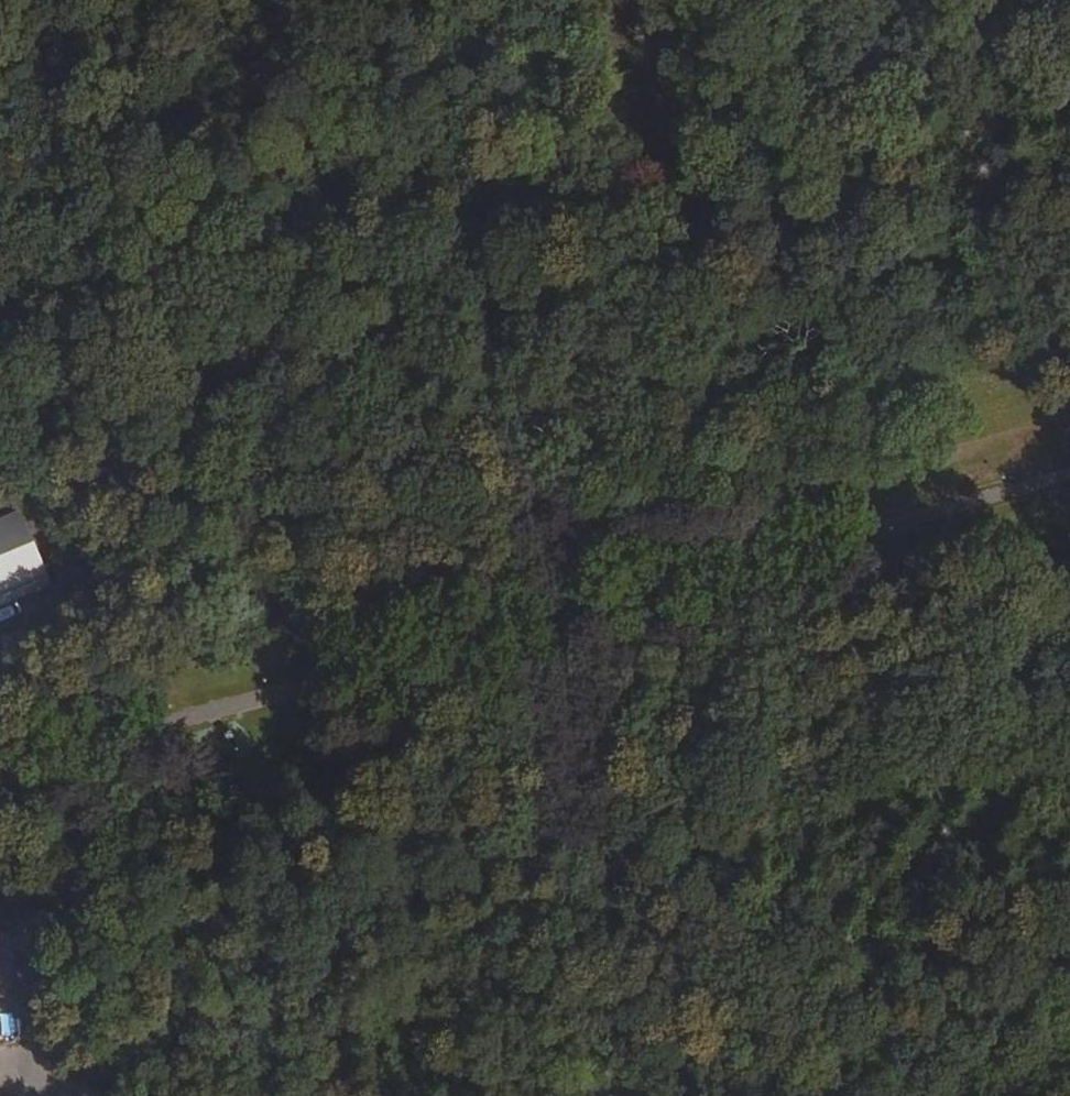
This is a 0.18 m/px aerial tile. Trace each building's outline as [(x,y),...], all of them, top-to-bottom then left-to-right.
[(49,574),(22,511),(0,520),(0,595),(49,574)] [(53,585),(49,574),(0,595),(0,608),(53,585)] [(0,935),(0,1002),(19,999),(12,934),(0,935)]
